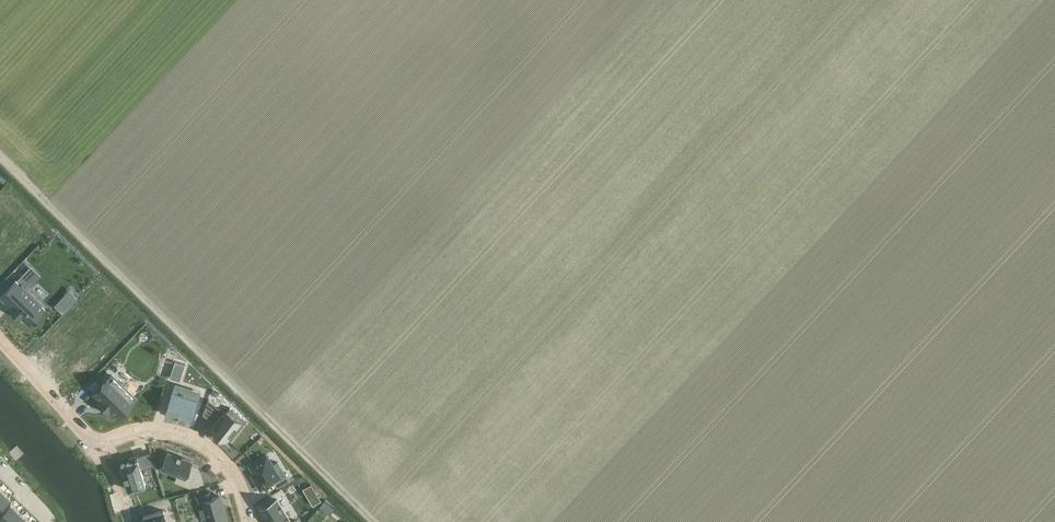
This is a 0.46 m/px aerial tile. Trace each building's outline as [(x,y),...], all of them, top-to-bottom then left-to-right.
[(15,281),(1,296),(7,302),(11,305),(10,306),(21,317),(29,309),(36,316),(44,308),(42,306),(37,301),(33,297),(31,295),(26,290),(28,287),(25,284),(28,281),(30,279),(32,277),(34,275),(35,274),(29,267),(15,281)] [(176,359),(170,375),(181,379),(186,362),(176,359)] [(95,379),(88,386),(94,391),(95,392),(94,393),(95,394),(101,400),(100,402),(108,411),(109,410),(110,409),(117,416),(124,409),(126,410),(125,409),(135,399),(135,398),(112,375),(111,376),(102,385),(100,384),(95,379)] [(172,391),(165,414),(192,422),(199,399),(172,391)] [(219,408),(209,420),(213,423),(215,425),(212,429),(226,440),(228,437),(230,438),(231,440),(232,439),(231,439),(241,426),(239,424),(240,422),(244,418),(229,406),(225,411),(225,412),(219,408)] [(168,453),(162,468),(191,479),(193,486),(203,483),(199,470),(190,466),(191,462),(168,453)] [(130,461),(121,464),(123,473),(125,480),(128,490),(146,485),(141,469),(154,465),(151,456),(142,459),(140,454),(128,458),(130,461)] [(266,455),(250,465),(255,474),(252,475),(261,489),(274,481),(275,482),(277,487),(289,480),(285,473),(278,461),(274,464),(272,465),(266,455)] [(0,496),(0,509),(11,498),(5,492),(0,496)] [(185,495),(175,498),(177,504),(187,501),(185,495)] [(202,501),(203,502),(209,521),(223,521),(227,521),(220,495),(211,498),(202,501)] [(310,500),(313,506),(321,501),(317,496),(310,500)] [(261,508),(270,521),(297,521),(295,519),(291,521),(277,498),(261,508)] [(325,500),(319,507),(329,515),(335,508),(325,500)] [(17,508),(11,502),(0,513),(0,521),(1,521),(4,521),(17,508)] [(4,521),(15,521),(23,514),(17,508),(4,521)] [(143,516),(144,521),(167,521),(164,510),(143,516)] [(28,519),(23,514),(15,521),(26,521),(28,519)]
